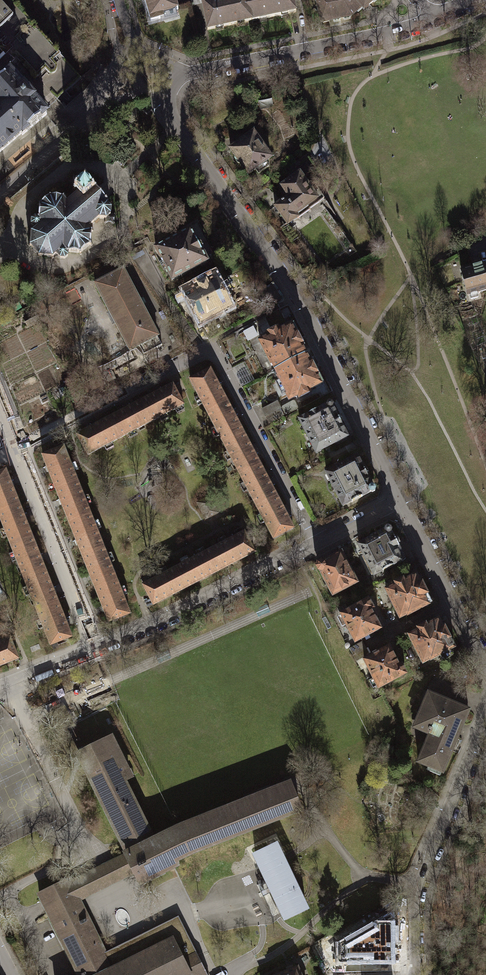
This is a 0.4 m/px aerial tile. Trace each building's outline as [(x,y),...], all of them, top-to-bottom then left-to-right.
[(3,55),(4,56),(14,68),(15,67),(22,75),(27,71),(48,95),(51,93),(57,100),(80,79),(60,56),(10,0),(0,0),(0,58),(3,55)] [(176,10),(177,10),(177,8),(175,0),(145,0),(151,21),(163,17),(162,14),(176,10)] [(202,2),(205,18),(207,30),(252,21),(247,0),(214,0),(202,2)] [(252,21),(296,12),(294,0),(247,0),(252,21)] [(322,22),(350,17),(362,7),(363,9),(374,0),(318,0),(322,22)] [(195,19),(205,18),(202,2),(192,4),(195,19)] [(177,10),(176,10),(178,23),(195,19),(192,4),(177,8),(177,10)] [(21,134),(22,135),(47,115),(33,99),(38,95),(29,84),(24,88),(10,71),(0,79),(0,152),(21,134)] [(276,92),(260,92),(261,110),(276,109),(276,92)] [(238,163),(240,163),(248,174),(255,169),(258,174),(269,166),(266,161),(271,157),(253,133),(230,149),(235,155),(234,158),(238,163)] [(294,168),(298,174),(300,173),(303,178),(316,169),(308,158),(294,168)] [(288,196),(275,206),(288,224),(297,218),(298,218),(310,209),(324,199),(316,187),(312,191),(303,178),(300,173),(298,174),(281,186),(288,196)] [(67,202),(64,198),(65,196),(63,195),(62,197),(51,196),(50,194),(48,195),(49,197),(40,204),(38,203),(37,205),(39,206),(39,217),(34,217),(32,219),(31,224),(35,229),(32,231),(30,230),(29,232),(31,233),(30,244),(28,245),(28,246),(24,250),(33,260),(38,257),(39,257),(40,256),(51,257),(52,258),(54,258),(53,256),(56,254),(60,258),(64,259),(68,256),(69,252),(79,253),(80,255),(82,254),(81,252),(90,245),(92,246),(92,244),(90,243),(91,232),(93,231),(93,229),(91,230),(88,226),(92,222),(93,224),(95,222),(94,221),(99,217),(100,218),(106,219),(111,215),(111,209),(107,204),(109,203),(108,201),(109,199),(108,198),(106,199),(101,193),(97,188),(99,187),(97,185),(95,187),(94,185),(92,186),(87,180),(89,179),(87,176),(85,178),(84,176),(82,177),(75,176),(74,176),(73,177),(74,178),(73,185),(72,186),(74,188),(72,190),(74,192),(75,190),(78,193),(73,197),(72,195),(70,197),(71,198),(67,202)] [(172,280),(207,262),(206,260),(206,258),(205,255),(204,254),(202,253),(201,252),(202,251),(203,248),(200,241),(195,240),(190,230),(155,248),(172,280)] [(485,290),(485,264),(461,271),(468,295),(485,290)] [(322,266),(312,272),(317,279),(327,272),(322,266)] [(156,348),(162,345),(157,336),(158,336),(123,269),(95,284),(130,351),(149,341),(152,346),(155,345),(156,348)] [(200,322),(221,311),(225,312),(229,310),(230,306),(215,277),(185,293),(200,322)] [(22,308),(19,302),(12,305),(16,312),(22,308)] [(39,320),(35,313),(28,316),(32,323),(39,320)] [(272,365),(275,370),(305,355),(301,347),(301,346),(295,334),(297,332),(293,324),(291,325),(291,326),(279,332),(278,330),(267,335),(268,337),(259,342),(272,365)] [(253,327),(244,331),(248,340),(257,336),(253,327)] [(309,363),(305,355),(275,370),(278,376),(277,376),(289,400),(298,395),(299,398),(310,392),(308,390),(323,383),(319,375),(317,376),(310,363),(309,363)] [(190,380),(207,412),(227,402),(210,370),(190,380)] [(173,385),(141,402),(151,422),(183,405),(173,385)] [(295,401),(282,408),(286,415),(298,408),(295,401)] [(120,438),(151,422),(141,402),(109,418),(120,438)] [(244,433),(227,402),(207,412),(224,444),(244,433)] [(276,402),(262,409),(266,416),(279,409),(276,402)] [(327,403),(326,406),(318,410),(318,409),(307,415),(307,416),(299,420),(316,453),(347,437),(342,427),(343,427),(337,416),(336,416),(332,408),(333,406),(332,403),(329,402),(327,403)] [(88,455),(120,438),(109,418),(77,435),(88,455)] [(224,444),(240,475),(260,465),(244,433),(224,444)] [(42,455),(56,489),(77,481),(63,447),(42,455)] [(357,457),(326,472),(343,506),(351,502),(352,502),(362,497),(362,496),(370,492),(373,493),(375,492),(376,489),(374,487),(372,486),(368,478),(368,477),(363,466),(362,466),(357,457)] [(240,475),(256,507),(277,496),(260,465),(240,475)] [(19,504),(5,470),(0,472),(0,511),(19,504)] [(90,514),(77,481),(56,489),(69,522),(90,514)] [(294,528),(277,496),(256,507),(273,539),(294,528)] [(19,504),(0,511),(0,518),(11,545),(32,537),(19,504)] [(69,522),(82,555),(103,547),(90,514),(69,522)] [(385,528),(385,530),(371,537),(372,538),(359,545),(364,554),(374,575),(382,571),(382,572),(393,566),(393,565),(401,561),(401,559),(405,557),(394,536),(393,537),(391,532),(391,530),(390,528),(388,527),(385,528)] [(244,532),(212,549),(222,569),(254,552),(244,532)] [(11,545),(24,578),(45,570),(32,537),(11,545)] [(82,555),(95,588),(116,580),(103,547),(82,555)] [(212,549),(175,568),(185,588),(222,569),(212,549)] [(318,570),(321,571),(333,595),(357,582),(341,553),(324,562),(321,561),(317,563),(316,567),(318,570)] [(153,605),(185,588),(175,568),(143,585),(153,605)] [(24,578),(37,611),(58,603),(45,570),(24,578)] [(416,575),(386,590),(400,618),(407,614),(408,615),(432,603),(422,583),(420,584),(416,575)] [(130,614),(116,580),(95,588),(109,622),(130,614)] [(368,599),(341,614),(355,642),(380,628),(370,609),(373,608),(368,599)] [(72,637),(58,603),(37,611),(50,645),(72,637)] [(418,630),(408,635),(423,663),(430,659),(431,660),(439,655),(442,661),(453,655),(450,649),(455,647),(444,627),(443,628),(438,619),(426,626),(425,624),(417,628),(418,630)] [(0,641),(0,666),(18,659),(9,637),(0,641)] [(362,641),(349,648),(353,655),(366,648),(362,641)] [(389,646),(364,660),(378,688),(406,673),(402,664),(399,666),(389,646)] [(366,648),(353,655),(356,661),(370,654),(366,648)] [(425,708),(417,729),(430,734),(418,762),(442,772),(455,743),(451,742),(459,723),(463,724),(468,710),(428,693),(422,707),(425,708)] [(64,706),(49,714),(71,758),(79,755),(78,753),(66,728),(73,725),(64,706)] [(175,860),(189,853),(200,848),(300,809),(290,783),(175,829),(153,839),(123,780),(131,776),(111,737),(78,753),(79,755),(128,852),(126,853),(127,854),(136,873),(140,882),(177,864),(175,860)] [(275,844),(255,853),(286,919),(306,909),(275,844)] [(80,901),(136,873),(127,854),(70,882),(80,901)] [(114,968),(113,968),(105,952),(80,901),(70,882),(69,879),(39,893),(80,974),(118,974),(114,968)] [(339,943),(338,944),(339,957),(339,960),(341,960),(390,960),(392,959),(393,957),(393,916),(391,915),(389,914),(339,943)] [(178,916),(110,950),(112,954),(136,945),(158,933),(165,931),(173,929),(172,928),(183,925),(178,916)] [(183,925),(172,928),(173,929),(165,931),(158,933),(136,945),(112,954),(110,950),(105,952),(113,968),(114,968),(118,974),(186,974),(189,974),(204,974),(207,974),(183,925)] [(275,974),(301,974),(298,966),(275,974)]
